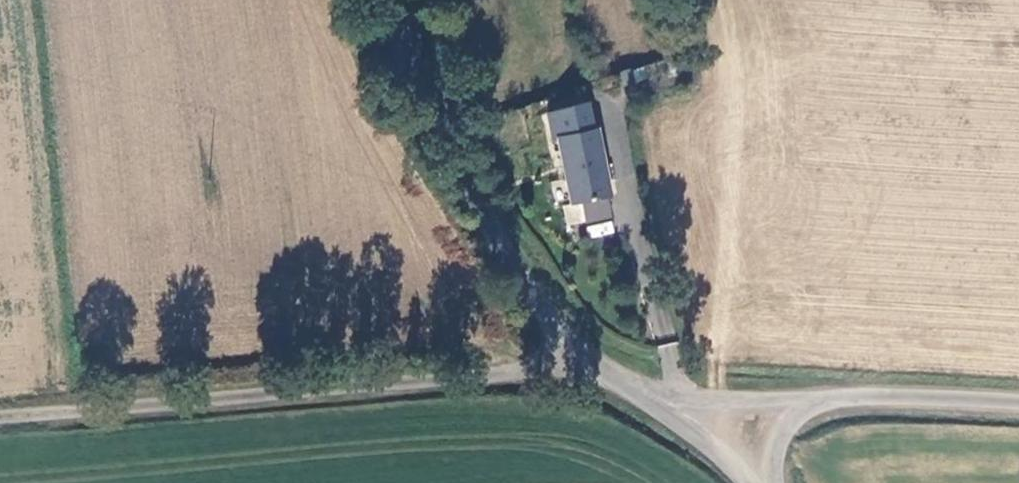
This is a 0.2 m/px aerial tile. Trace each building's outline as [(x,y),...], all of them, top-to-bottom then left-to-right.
[(622,68),(623,91),(664,89),(663,66),(622,68)] [(591,113),(551,122),(556,148),(561,147),(575,212),(585,210),(589,230),(614,225),(610,205),(615,204),(600,137),(596,138),(591,113)]
